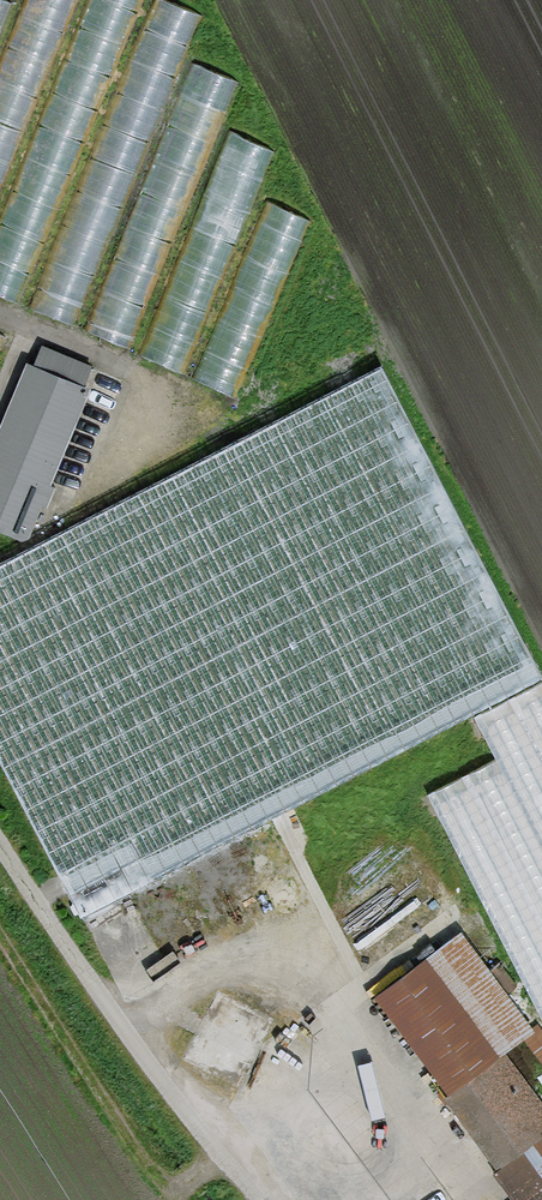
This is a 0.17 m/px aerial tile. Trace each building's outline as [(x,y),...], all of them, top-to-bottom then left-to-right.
[(0,52),(0,192),(78,0),(21,0),(0,52)] [(11,3),(4,0),(0,0),(0,31),(11,3)] [(29,306),(76,326),(203,15),(165,0),(153,0),(29,306)] [(194,62),(85,330),(130,348),(240,81),(194,62)] [(230,132),(138,354),(184,373),(276,151),(230,132)] [(266,201),(193,378),(237,396),(310,219),(266,201)] [(26,364),(0,427),(0,529),(25,539),(86,389),(80,386),(89,364),(43,345),(34,367),(26,364)] [(80,914),(541,675),(379,364),(0,561),(0,760),(80,914)] [(475,715),(497,759),(428,794),(541,1017),(541,681),(475,715)] [(374,993),(448,1093),(444,1096),(497,1169),(492,1173),(513,1199),(527,1199),(541,1189),(541,1104),(503,1051),(533,1029),(460,930),(374,993)] [(273,1019),(215,991),(180,1063),(237,1091),(273,1019)] [(527,1199),(541,1199),(541,1189),(527,1199)]
